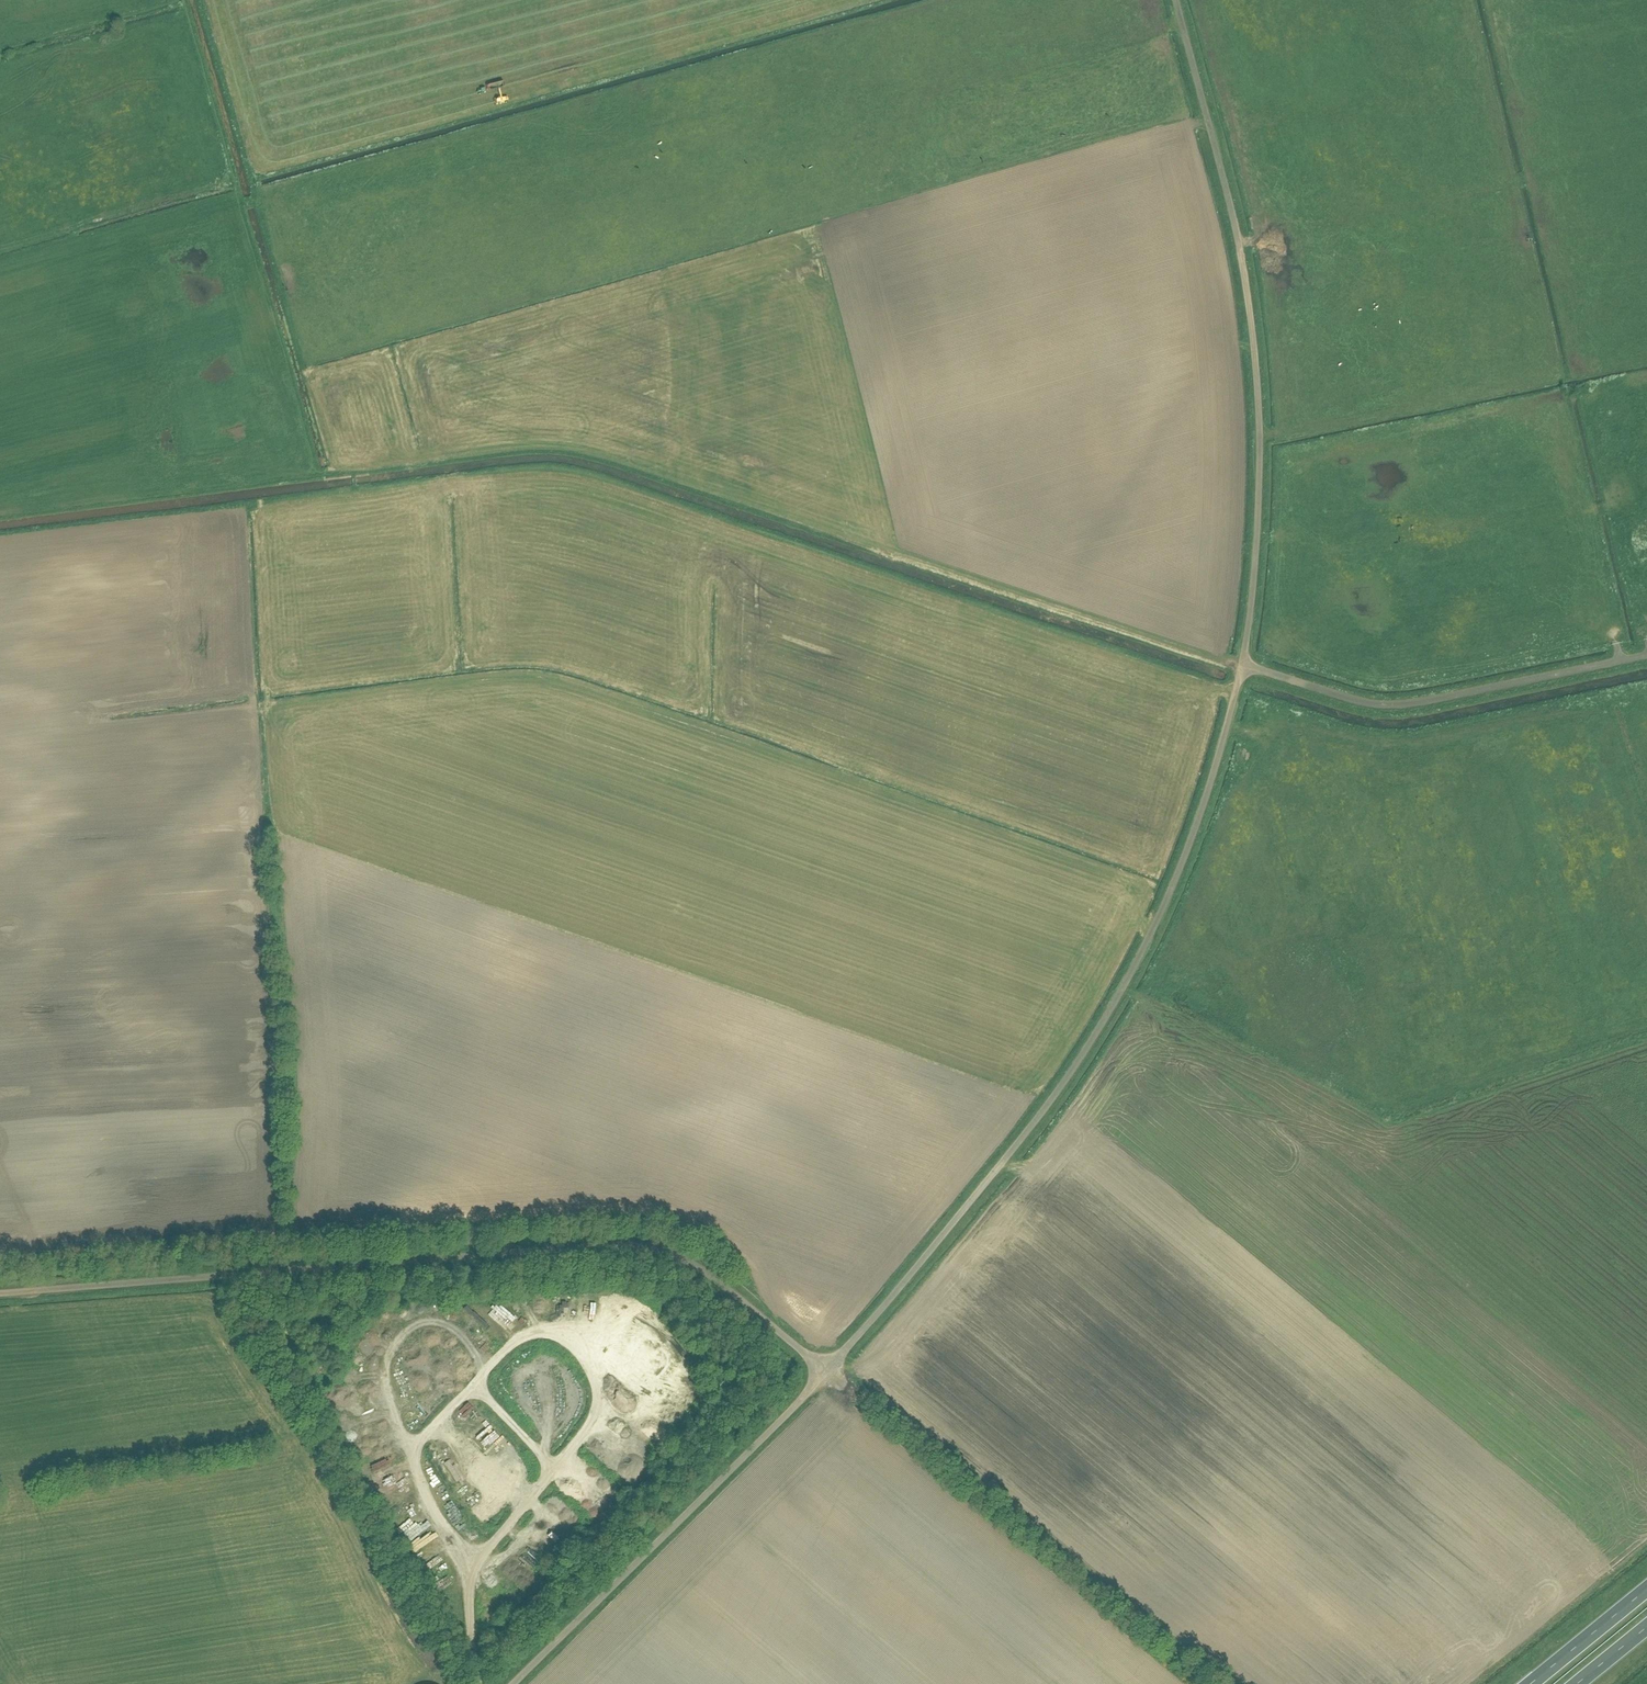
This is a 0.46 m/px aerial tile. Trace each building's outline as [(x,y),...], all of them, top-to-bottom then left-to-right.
[(448,1505),(459,1523),(466,1519),(455,1501),(448,1505)]
